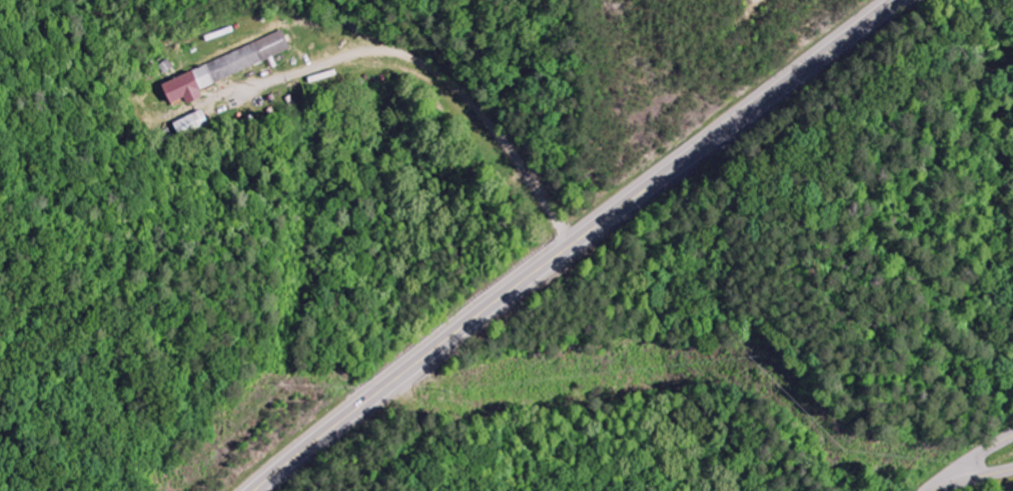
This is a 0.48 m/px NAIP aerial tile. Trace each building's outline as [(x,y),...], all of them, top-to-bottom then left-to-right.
[(167,80),(176,104),(191,98),(194,105),(211,99),(206,86),(295,52),(288,34),(167,80)] [(180,139),(212,126),(206,111),(174,123),(180,139)]
